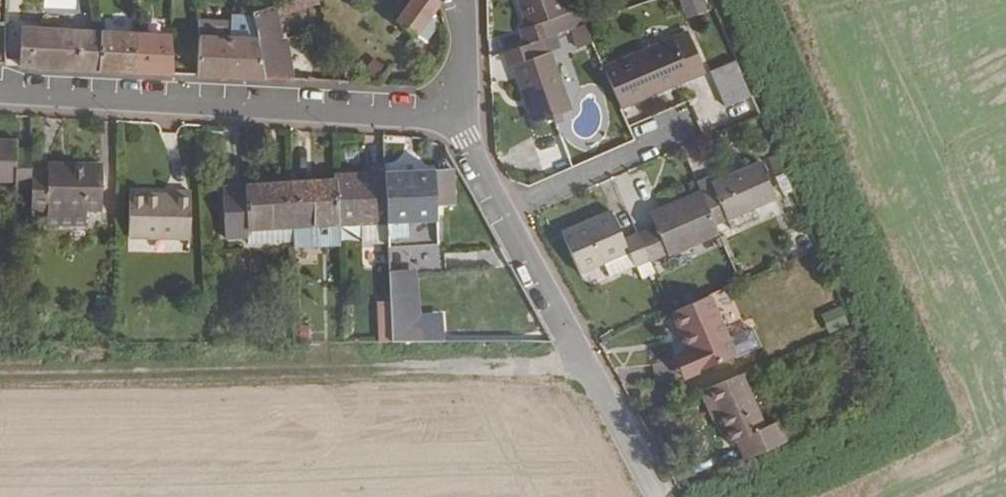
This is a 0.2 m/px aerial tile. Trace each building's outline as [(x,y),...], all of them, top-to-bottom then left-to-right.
[(278,17),(319,4),(318,0),(295,0),(252,13),(258,39),(266,80),(294,82),(286,38),(283,39),(278,17)] [(439,7),(438,3),(437,0),(411,0),(395,21),(425,44),(440,23),(432,17),(439,7)] [(562,0),(517,0),(527,28),(520,31),(525,44),(554,34),(582,24),(576,10),(567,13),(562,0)] [(685,15),(709,10),(707,0),(681,0),(685,15)] [(590,43),(583,25),(571,29),(578,48),(590,43)] [(100,72),(103,33),(21,28),(19,66),(100,72)] [(688,32),(674,38),(605,67),(622,108),(691,79),(691,80),(706,73),(688,32)] [(174,75),(171,38),(167,34),(103,33),(100,72),(174,75)] [(571,111),(550,53),(559,49),(554,34),(525,44),(502,52),(508,67),(513,66),(533,124),(571,111)] [(266,80),(258,39),(199,37),(197,76),(266,80)] [(751,97),(735,61),(711,72),(726,108),(751,97)] [(355,80),(356,65),(345,64),(343,79),(355,80)] [(563,160),(569,148),(549,138),(543,151),(563,160)] [(31,148),(19,148),(19,140),(0,140),(0,182),(16,183),(16,191),(31,191),(31,169),(31,148)] [(775,199),(759,162),(712,182),(710,177),(698,182),(702,191),(719,230),(729,225),(727,220),(755,208),(775,199)] [(102,211),(103,164),(47,164),(47,169),(31,169),(31,191),(31,210),(47,211),(47,227),(86,227),(86,211),(102,211)] [(438,244),(434,171),(384,173),(387,224),(387,244),(388,248),(438,244)] [(387,224),(384,173),(335,175),(335,180),(337,226),(339,226),(387,224)] [(337,226),(335,180),(292,183),(293,228),(337,226)] [(293,228),(292,183),(222,186),(225,240),(248,239),(247,230),(293,228)] [(190,240),(191,191),(174,191),(174,195),(129,194),(128,238),(190,240)] [(719,230),(702,191),(650,214),(655,227),(639,234),(650,260),(651,262),(667,255),(668,256),(720,233),(719,230)] [(731,230),(759,218),(755,208),(727,220),(729,225),(731,230)] [(650,260),(639,234),(638,233),(623,239),(611,210),(561,232),(580,275),(603,265),(610,278),(650,260)] [(387,244),(387,224),(339,226),(337,226),(338,227),(338,243),(339,246),(387,244)] [(338,227),(337,226),(293,228),(294,242),(294,245),(338,243),(338,227)] [(294,242),(293,228),(247,230),(248,239),(248,245),(294,242)] [(493,247),(487,233),(476,237),(481,252),(493,247)] [(422,315),(418,274),(390,276),(392,342),(442,341),(441,313),(422,315)] [(392,342),(389,290),(380,290),(381,342),(392,342)] [(734,354),(709,295),(672,311),(672,312),(688,351),(673,358),(674,359),(682,377),(734,354)] [(849,327),(840,306),(821,315),(830,336),(849,327)] [(682,377),(674,359),(653,364),(657,383),(682,377)] [(765,427),(742,375),(701,392),(714,421),(719,419),(730,444),(736,441),(745,460),(786,443),(777,422),(765,427)]
